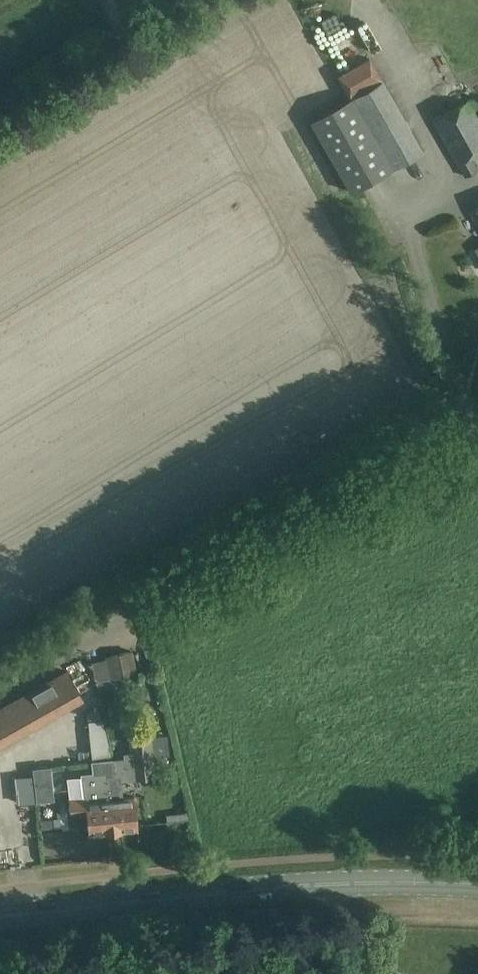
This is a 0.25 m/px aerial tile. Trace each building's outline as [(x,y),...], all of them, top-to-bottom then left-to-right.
[(424,151),(382,79),(370,57),(337,76),(349,98),(309,121),(350,193),(393,169),(424,151)] [(477,107),(477,101),(475,96),(432,121),(464,177),(477,169),(471,157),(477,153),(477,117),(474,110),(477,107)] [(105,659),(92,662),(95,680),(109,677),(110,680),(138,673),(132,650),(105,656),(105,659)] [(65,670),(0,707),(0,746),(82,700),(65,670)] [(156,777),(154,755),(168,754),(166,734),(128,738),(130,752),(123,752),(123,757),(115,758),(117,775),(107,776),(113,831),(137,828),(134,796),(122,797),(120,781),(156,777)] [(88,833),(113,831),(107,776),(117,775),(115,758),(91,760),(92,772),(80,773),(82,797),(67,798),(69,818),(86,816),(88,833)] [(34,775),(34,782),(52,780),(51,766),(33,768),(34,775)] [(13,865),(23,863),(19,845),(8,848),(13,865)]
